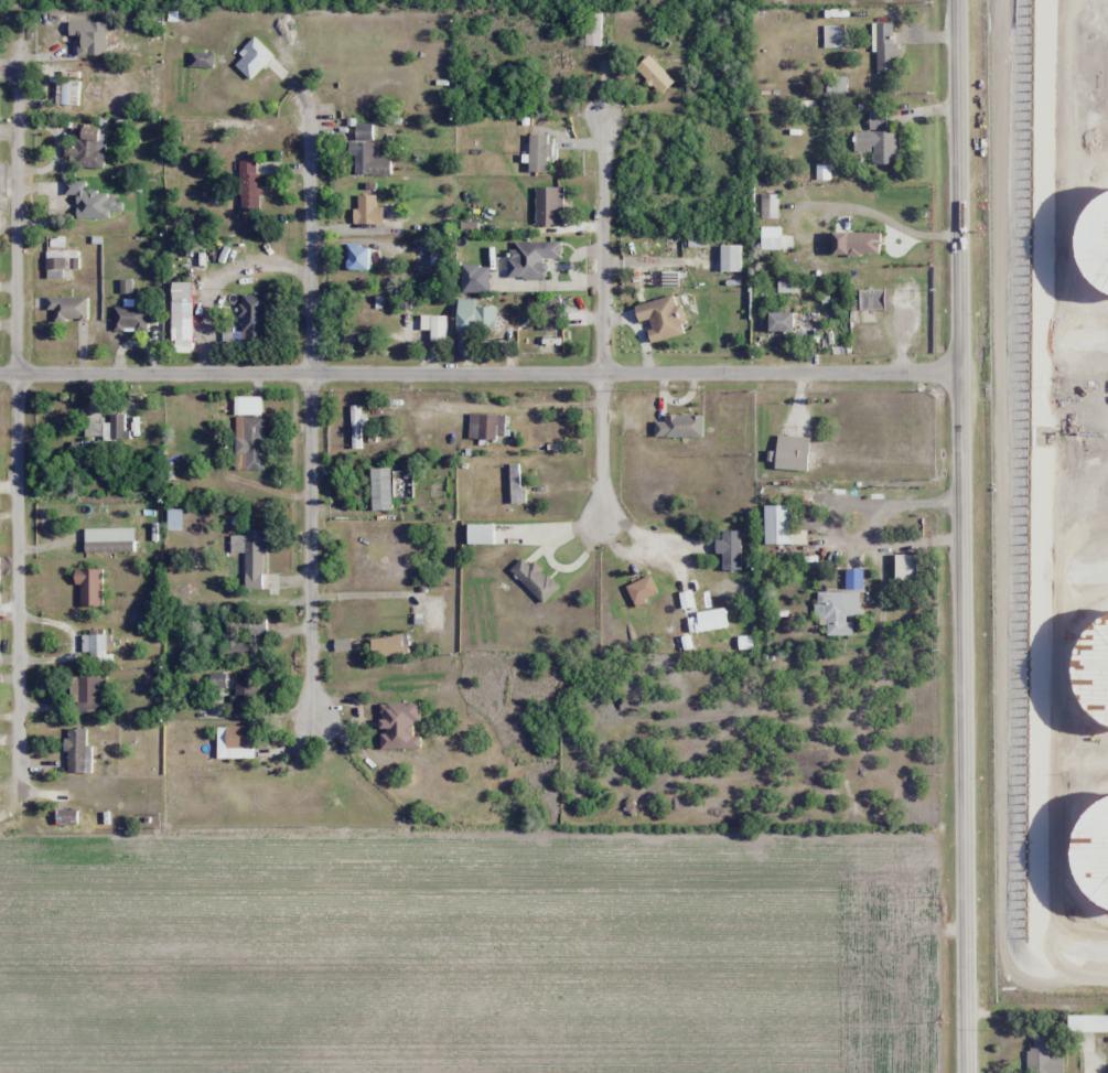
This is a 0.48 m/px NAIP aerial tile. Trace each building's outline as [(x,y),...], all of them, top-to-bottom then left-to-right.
[(64,14),(43,14),(43,28),(64,28),(64,14)] [(600,47),(600,14),(584,14),(584,47),(600,47)] [(106,22),(68,22),(68,36),(87,36),(87,45),(106,45),(106,22)] [(893,74),(893,24),(875,24),(875,74),(893,74)] [(822,47),(848,47),(848,25),(822,25),(822,47)] [(213,53),(189,53),(189,68),(213,68),(213,53)] [(673,81),(647,55),(634,69),(660,95),(673,81)] [(72,67),(63,67),(63,82),(56,82),(56,106),(72,106),(72,67)] [(845,78),(825,78),(825,93),(845,93),(845,78)] [(895,131),(884,131),(884,112),(868,112),(868,132),(852,132),(852,151),(872,151),(872,165),(895,165),(895,131)] [(354,143),(346,142),(346,156),(354,156),(353,176),(390,177),(390,157),(374,156),(374,124),(354,124),(354,143)] [(103,169),(104,130),(78,129),(77,169),(103,169)] [(259,212),(259,162),(239,162),(239,212),(259,212)] [(109,219),(109,211),(120,211),(120,200),(106,200),(106,192),(84,192),(84,182),(63,181),(63,196),(75,196),(75,218),(109,219)] [(534,225),(562,225),(562,188),(534,188),(534,225)] [(382,207),(375,207),(375,196),(356,196),(356,224),(382,224),(382,207)] [(708,246),(708,237),(687,237),(687,246),(708,246)] [(509,279),(544,279),(544,258),(558,259),(559,241),(510,240),(509,279)] [(739,245),(719,245),(719,272),(739,272),(739,245)] [(367,248),(347,248),(347,270),(367,270),(367,248)] [(71,270),(78,270),(78,250),(45,250),(45,280),(71,280),(71,270)] [(646,282),(681,282),(681,270),(646,270),(646,282)] [(170,283),(170,353),(191,353),(191,283),(170,283)] [(886,311),(886,291),(858,291),(858,311),(886,311)] [(240,295),(240,333),(236,333),(236,345),(265,345),(265,295),(240,295)] [(87,320),(87,297),(46,297),(46,320),(87,320)] [(495,307),(475,307),(475,299),(456,299),(456,334),(495,334),(495,307)] [(559,299),(541,299),(541,331),(559,331),(559,299)] [(156,324),(156,307),(113,307),(113,332),(147,332),(147,324),(156,324)] [(357,334),(353,334),(353,343),(366,343),(366,334),(378,334),(378,308),(357,308),(357,334)] [(767,332),(792,332),(792,313),(767,313),(767,332)] [(240,399),(265,399),(265,419),(240,419),(240,399)] [(350,406),(350,449),(362,449),(362,406),(350,406)] [(127,439),(126,414),(108,415),(109,424),(85,425),(85,440),(127,439)] [(503,415),(468,414),(467,441),(502,442),(503,415)] [(663,421),(654,421),(654,438),(702,438),(702,416),(663,416),(663,421)] [(524,504),(524,486),(519,486),(519,464),(509,464),(509,504),(524,504)] [(374,470),(396,470),(397,508),(375,509),(374,470)] [(763,545),(790,545),(790,506),(763,506),(763,545)] [(474,527),(498,526),(498,545),(474,545),(474,527)] [(720,571),(739,571),(739,531),(718,531),(718,554),(720,554),(720,571)] [(262,544),(272,544),(272,533),(229,533),(229,552),(243,552),(242,590),(262,590),(262,544)] [(558,589),(524,555),(509,570),(542,604),(558,589)] [(893,582),(914,582),(914,555),(893,555),(893,582)] [(625,587),(633,604),(657,592),(648,575),(625,587)] [(858,619),(858,592),(815,592),(815,619),(822,619),(822,636),(851,636),(851,619),(858,619)] [(428,630),(427,600),(444,599),(445,630),(428,630)] [(744,640),(744,604),(733,604),(733,640),(744,640)] [(263,637),(264,619),(222,619),(221,655),(254,655),(254,637),(263,637)] [(81,636),(81,663),(107,663),(107,636),(81,636)] [(369,659),(404,658),(403,637),(368,638),(369,659)] [(230,673),(230,715),(253,715),(253,673),(230,673)] [(208,676),(208,688),(222,688),(222,675),(208,676)] [(98,704),(98,676),(68,676),(68,704),(98,704)] [(252,727),(215,727),(215,759),(252,759),(252,727)] [(86,773),(86,729),(66,729),(66,773),(86,773)] [(77,811),(55,811),(55,825),(77,825),(77,811)] [(1066,1014),(1066,1032),(1107,1032),(1107,1014),(1066,1014)] [(1052,1033),(1032,1033),(1032,1046),(1026,1046),(1027,1072),(1053,1072),(1052,1033)]
